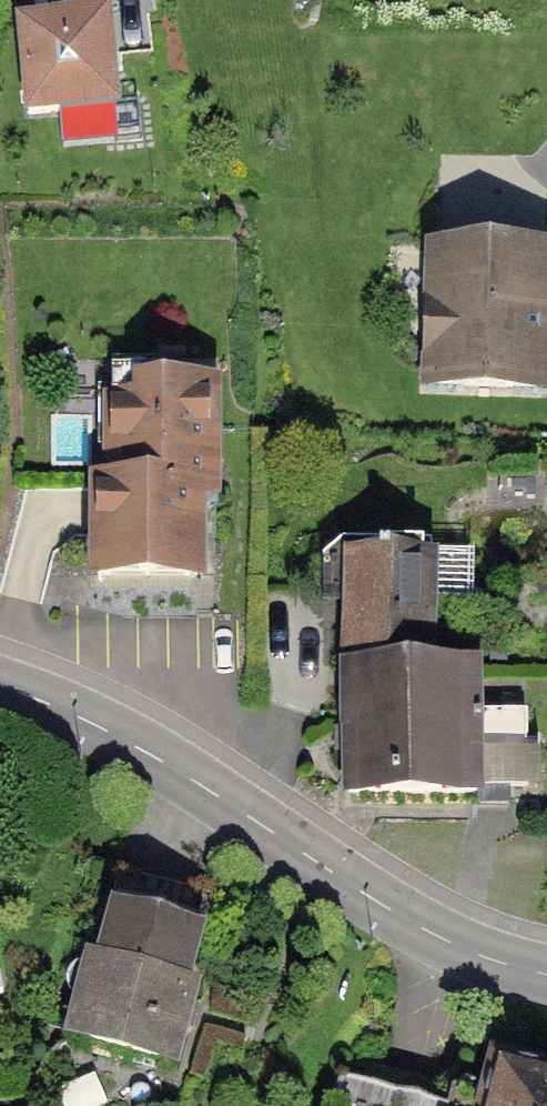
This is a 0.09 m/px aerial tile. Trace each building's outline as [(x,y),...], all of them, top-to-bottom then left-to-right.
[(107,18),(20,26),(28,114),(115,106),(107,18)] [(430,254),(427,405),(546,408),(546,257),(430,254)] [(183,353),(158,353),(158,377),(182,377),(183,353)] [(212,492),(212,389),(157,389),(157,406),(111,406),(111,488),(97,489),(97,575),(196,574),(195,492),(212,492)] [(474,593),(475,544),(443,543),(442,592),(474,593)] [(440,559),(341,561),(343,651),(442,649),(440,559)] [(492,810),(486,667),(351,672),(356,815),(492,810)] [(214,897),(117,871),(72,1037),(169,1063),(214,897)] [(494,1057),(485,1089),(465,1084),(456,1092),(452,1105),(546,1105),(546,1071),(494,1057)] [(339,1078),(331,1105),(444,1105),(339,1078)]
